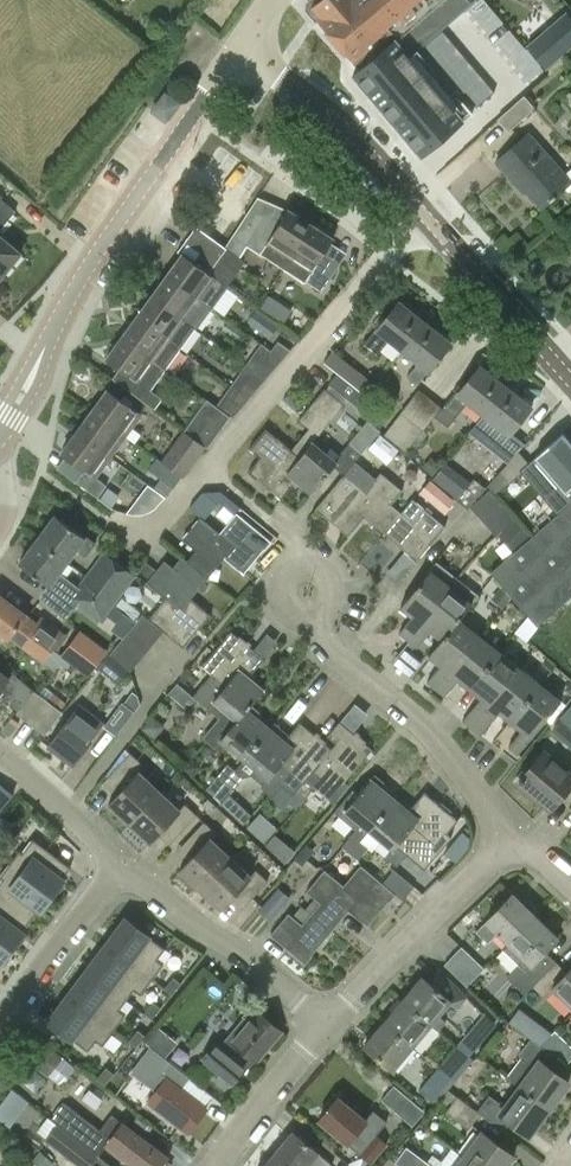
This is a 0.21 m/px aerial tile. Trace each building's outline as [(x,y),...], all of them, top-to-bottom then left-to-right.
[(354,63),(374,46),(391,32),(395,37),(410,54),(470,1),(470,0),(319,0),(311,6),(320,17),(317,20),(354,63)] [(566,14),(529,46),(546,66),(570,45),(570,19),(566,14)] [(432,39),(438,46),(449,37),(443,30),(432,39)] [(449,37),(438,46),(441,49),(444,53),(455,43),(449,37)] [(401,55),(405,51),(395,39),(377,55),(372,49),(356,63),(360,69),(353,74),(422,156),(464,120),(413,60),(409,64),(401,55)] [(433,55),(441,49),(438,46),(432,39),(425,45),(433,55)] [(455,43),(444,53),(449,59),(460,50),(455,43)] [(442,66),(449,59),(444,53),(441,49),(433,55),(442,66)] [(455,66),(466,57),(460,50),(449,59),(455,66)] [(458,70),(461,73),(472,64),(466,57),(455,66),(458,70)] [(449,59),(442,66),(451,76),(458,70),(455,66),(449,59)] [(478,71),(472,64),(461,73),(467,80),(478,71)] [(467,80),(461,73),(458,70),(451,76),(459,86),(467,80)] [(483,77),(478,71),(467,80),(473,87),(483,77)] [(475,90),(478,93),(489,84),(483,77),(473,87),(475,90)] [(468,96),(475,90),(473,87),(467,80),(459,86),(468,96)] [(489,84),(478,93),(484,100),(495,91),(489,84)] [(475,90),(468,96),(477,107),(484,100),(478,93),(475,90)] [(152,112),(164,121),(176,104),(164,95),(152,112)] [(508,130),(533,106),(524,95),(498,119),(508,130)] [(564,187),(568,192),(570,191),(570,168),(569,170),(564,175),(528,133),(496,161),(518,185),(520,184),(541,208),(564,187)] [(17,212),(0,197),(0,232),(17,212)] [(232,235),(282,266),(310,223),(287,209),(278,222),(251,205),(232,235)] [(332,237),(310,223),(282,266),(304,280),(305,279),(317,287),(335,259),(323,251),(332,237)] [(195,224),(186,237),(217,259),(226,247),(195,224)] [(3,276),(22,254),(0,235),(0,273),(3,276)] [(217,259),(186,237),(176,250),(181,253),(208,272),(217,259)] [(181,253),(167,274),(212,306),(227,286),(208,272),(181,253)] [(167,274),(152,294),(197,326),(212,306),(167,274)] [(152,294),(137,315),(182,347),(197,326),(152,294)] [(284,318),(290,309),(267,295),(261,305),(284,318)] [(385,335),(402,349),(424,321),(398,300),(376,328),(364,344),(373,351),(385,335)] [(137,315),(122,336),(167,369),(182,347),(137,315)] [(450,341),(424,321),(402,349),(418,361),(406,376),(416,384),(428,368),(429,369),(450,341)] [(151,391),(167,369),(122,336),(106,359),(119,368),(112,378),(156,409),(162,399),(151,391)] [(278,340),(271,349),(284,358),(291,349),(278,340)] [(284,358),(271,349),(261,342),(247,362),(267,378),(284,358)] [(247,362),(231,384),(252,398),(267,378),(247,362)] [(483,412),(505,385),(478,364),(457,392),(455,390),(440,409),(453,418),(467,400),(483,412)] [(338,373),(330,384),(359,406),(367,396),(338,373)] [(252,398),(231,384),(217,405),(231,415),(234,417),(252,398)] [(531,406),(505,385),(483,412),(469,431),(502,457),(518,438),(510,432),(512,430),(531,406)] [(91,410),(124,434),(132,440),(137,432),(130,426),(141,412),(108,388),(91,410)] [(325,389),(316,400),(326,408),(336,415),(344,405),(325,389)] [(208,399),(186,430),(206,447),(208,448),(231,415),(217,405),(208,399)] [(336,415),(326,408),(316,400),(300,420),(309,429),(318,437),(327,424),(336,415)] [(91,410),(75,432),(108,456),(124,434),(91,410)] [(395,442),(411,421),(402,413),(385,435),(395,442)] [(381,431),(369,421),(350,442),(362,452),(381,431)] [(423,430),(411,421),(395,442),(407,451),(423,430)] [(286,479),(302,457),(293,450),(265,427),(249,447),(259,455),(247,470),(280,498),(292,484),(286,479)] [(182,477),(206,447),(186,430),(162,460),(182,477)] [(96,496),(105,484),(94,475),(108,456),(75,432),(60,453),(77,466),(69,476),(96,496)] [(536,455),(565,489),(570,484),(570,443),(562,433),(536,455)] [(337,461),(314,442),(302,457),(286,479),(292,484),(296,479),(311,492),(337,461)] [(518,450),(490,483),(498,492),(530,464),(518,450)] [(422,466),(432,476),(442,464),(432,456),(422,466)] [(432,479),(457,499),(471,481),(446,462),(432,479)] [(380,471),(365,490),(348,510),(360,520),(363,516),(383,533),(400,513),(389,504),(401,489),(380,471)] [(347,535),(360,520),(348,510),(365,490),(344,473),(315,508),(347,535)] [(160,478),(154,487),(166,496),(174,487),(173,486),(161,477),(160,478)] [(485,487),(475,479),(459,500),(468,508),(485,487)] [(430,480),(420,492),(445,514),(456,500),(430,480)] [(154,508),(166,496),(154,487),(148,483),(126,512),(132,513),(138,514),(144,513),(150,510),(154,508)] [(472,507),(478,516),(497,498),(491,490),(472,507)] [(445,525),(423,507),(412,498),(400,513),(383,533),(404,550),(415,560),(445,525)] [(483,522),(486,525),(505,507),(497,498),(478,516),(483,522)] [(532,534),(491,572),(537,624),(570,594),(570,501),(532,534)] [(514,518),(505,507),(486,525),(495,535),(514,518)] [(235,511),(218,531),(238,547),(228,560),(243,573),(270,540),(235,511)] [(55,514),(37,538),(67,561),(76,549),(85,556),(95,542),(86,535),(85,536),(55,514)] [(224,557),(228,560),(238,547),(218,531),(199,515),(181,537),(200,552),(191,563),(208,576),(224,557)] [(516,520),(500,534),(512,550),(530,535),(516,520)] [(55,578),(67,561),(37,538),(19,562),(48,584),(47,586),(69,602),(72,597),(101,619),(114,603),(83,580),(74,592),(55,578)] [(83,580),(114,603),(134,575),(128,569),(104,551),(83,580)] [(145,580),(165,596),(165,595),(185,611),(195,600),(191,596),(208,576),(191,563),(182,574),(163,559),(145,580)] [(399,632),(408,639),(451,585),(457,576),(437,560),(430,568),(400,606),(412,615),(399,632)] [(451,585),(408,639),(416,645),(429,629),(441,639),(458,617),(471,601),(478,593),(457,576),(451,585)] [(42,617),(38,623),(0,595),(0,630),(8,636),(10,634),(46,660),(65,634),(42,617)] [(165,595),(165,596),(147,616),(162,629),(182,646),(210,612),(195,600),(185,611),(165,595)] [(143,613),(135,623),(154,639),(162,629),(147,616),(143,613)] [(427,680),(436,687),(478,634),(458,617),(441,639),(428,654),(440,663),(427,680)] [(146,649),(154,639),(135,623),(127,633),(146,649)] [(81,630),(63,654),(89,674),(107,650),(81,630)] [(202,664),(225,683),(242,662),(252,670),(263,657),(230,630),(202,664)] [(127,633),(118,643),(138,659),(146,649),(127,633)] [(499,650),(478,634),(436,687),(444,694),(457,678),(469,688),(499,650)] [(130,669),(138,659),(118,643),(110,653),(130,669)] [(462,719),(472,726),(519,667),(499,650),(469,688),(480,697),(468,712),(462,719)] [(242,662),(225,683),(217,693),(213,698),(213,699),(226,709),(220,716),(202,738),(215,748),(222,740),(220,738),(237,718),(250,702),(263,687),(248,675),(252,670),(242,662)] [(498,711),(510,720),(540,683),(519,667),(472,726),(480,733),(498,711)] [(12,699),(21,687),(0,671),(0,689),(12,699)] [(560,699),(540,683),(510,720),(521,729),(508,744),(518,752),(560,699)] [(33,690),(16,713),(43,734),(61,711),(33,690)] [(103,725),(115,734),(133,710),(121,701),(103,725)] [(222,740),(244,758),(270,727),(255,715),(259,710),(250,702),(237,718),(220,738),(222,740)] [(48,745),(72,764),(91,738),(89,737),(102,720),(79,703),(48,745)] [(561,717),(570,726),(570,705),(561,717)] [(306,776),(308,778),(320,762),(319,762),(331,747),(323,739),(300,720),(289,734),(297,741),(271,774),(279,781),(278,782),(292,794),(297,788),(302,781),(306,776)] [(319,762),(320,762),(343,781),(372,747),(339,720),(327,735),(336,742),(331,747),(319,762)] [(268,777),(271,774),(297,741),(289,734),(274,722),(270,727),(244,758),(268,777)] [(536,793),(552,808),(570,787),(570,775),(545,751),(520,779),(525,783),(523,786),(523,790),(524,793),(527,795),(530,796),(533,796),(536,793)] [(109,803),(130,822),(160,790),(139,771),(144,765),(129,752),(107,775),(122,789),(109,803)] [(218,775),(226,781),(235,770),(228,764),(218,775)] [(235,770),(226,781),(233,787),(242,776),(235,770)] [(380,815),(395,797),(380,784),(384,779),(374,771),(358,791),(353,787),(334,810),(357,829),(353,834),(360,840),(369,828),(380,815)] [(271,774),(268,777),(261,785),(270,792),(278,782),(279,781),(271,774)] [(12,794),(0,784),(0,809),(12,794)] [(179,808),(160,790),(130,822),(150,842),(164,827),(174,837),(196,814),(184,803),(179,808)] [(422,812),(405,833),(429,852),(457,818),(425,791),(413,804),(422,812)] [(229,794),(221,803),(243,824),(251,814),(229,794)] [(410,809),(395,797),(380,815),(369,828),(391,847),(393,848),(397,843),(405,833),(422,812),(413,804),(410,809)] [(257,814),(245,826),(282,860),(294,847),(257,814)] [(180,868),(201,888),(230,856),(210,837),(215,832),(203,820),(181,843),(193,854),(180,868)] [(351,852),(360,840),(353,834),(343,846),(351,852)] [(9,862),(53,894),(64,879),(62,878),(71,866),(32,837),(22,851),(19,849),(9,862)] [(368,846),(360,840),(351,852),(358,858),(368,846)] [(393,848),(391,847),(385,854),(394,862),(404,850),(397,843),(393,848)] [(250,875),(230,856),(201,888),(221,907),(234,893),(245,903),(267,880),(256,869),(250,875)] [(0,880),(0,896),(31,919),(39,908),(41,909),(53,894),(9,862),(0,874),(0,876),(2,878),(0,880)] [(359,897),(349,909),(368,925),(396,892),(380,879),(361,863),(343,884),(359,897)] [(380,879),(396,892),(403,898),(414,885),(391,866),(380,879)] [(332,930),(349,909),(359,897),(343,884),(324,868),(306,889),(321,902),(312,913),(332,930)] [(535,915),(534,913),(538,909),(527,898),(523,903),(512,893),(476,931),(488,942),(498,932),(509,942),(535,915)] [(13,947),(23,932),(22,931),(31,919),(0,896),(0,937),(13,947)] [(306,962),(332,930),(312,913),(303,924),(288,911),(270,933),(306,962)] [(532,985),(555,961),(544,950),(558,936),(535,915),(509,942),(502,948),(518,964),(524,969),(520,973),(512,982),(524,993),(532,985)] [(126,917),(105,945),(151,980),(164,963),(157,958),(165,947),(126,917)] [(0,937),(0,962),(1,962),(13,947),(0,937)] [(86,970),(126,1000),(134,989),(141,994),(151,980),(105,945),(86,970)] [(483,968),(461,947),(444,964),(466,985),(483,968)] [(555,961),(532,985),(544,997),(553,988),(570,1005),(570,970),(568,973),(555,961)] [(86,970),(67,996),(113,1030),(126,1013),(119,1009),(126,1000),(86,970)] [(421,975),(402,998),(432,1022),(447,1004),(454,1011),(466,996),(439,970),(429,982),(421,975)] [(173,976),(164,987),(172,993),(181,982),(173,976)] [(113,1030),(67,996),(48,1020),(88,1050),(96,1039),(102,1044),(113,1030)] [(402,998),(383,1021),(413,1045),(432,1022),(402,998)] [(154,1001),(145,1013),(151,1018),(161,1007),(154,1001)] [(243,1067),(251,1056),(257,1061),(282,1030),(257,1010),(249,1020),(244,1017),(220,1047),(214,1042),(200,1059),(233,1085),(245,1069),(243,1067)] [(393,1069),(413,1045),(383,1021),(364,1044),(393,1069)] [(477,1023),(458,1045),(469,1053),(488,1032),(477,1023)] [(138,1029),(129,1041),(136,1047),(146,1036),(138,1029)] [(540,1046),(557,1058),(560,1056),(567,1063),(570,1058),(570,1046),(555,1030),(540,1046)] [(558,1059),(557,1058),(540,1046),(532,1039),(520,1056),(523,1058),(509,1078),(520,1086),(550,1108),(569,1082),(551,1068),(558,1059)] [(458,1045),(439,1067),(450,1076),(469,1053),(458,1045)] [(50,1046),(34,1063),(58,1084),(74,1066),(50,1046)] [(181,1088),(190,1076),(168,1060),(152,1047),(132,1072),(156,1090),(148,1102),(187,1132),(207,1108),(204,1105),(181,1088)] [(104,1085),(114,1073),(106,1067),(96,1078),(104,1085)] [(450,1076),(439,1067),(418,1091),(430,1100),(450,1076)] [(393,1086),(381,1101),(411,1128),(424,1113),(393,1086)] [(530,1135),(550,1108),(520,1086),(505,1106),(490,1095),(478,1111),(481,1113),(505,1130),(512,1121),(530,1135)] [(1,1121),(21,1095),(12,1088),(0,1103),(0,1120),(1,1121)] [(373,1110),(366,1119),(339,1096),(319,1120),(347,1143),(348,1142),(360,1153),(359,1154),(370,1163),(388,1143),(377,1134),(387,1121),(373,1110)] [(481,1113),(478,1111),(458,1096),(447,1111),(470,1128),(481,1113)] [(97,1154),(106,1143),(136,1165),(170,1165),(172,1164),(167,1160),(169,1157),(111,1113),(98,1130),(60,1101),(49,1116),(97,1154)] [(97,1154),(57,1123),(45,1139),(80,1165),(91,1165),(99,1155),(97,1154)] [(273,1154),(288,1165),(307,1165),(309,1164),(311,1165),(331,1165),(333,1163),(293,1130),(273,1154)] [(463,1156),(477,1165),(506,1165),(514,1155),(482,1131),(463,1156)] [(407,1146),(396,1162),(402,1165),(434,1165),(407,1146)] [(273,1154),(263,1165),(288,1165),(273,1154)] [(463,1156),(455,1165),(477,1165),(463,1156)]
